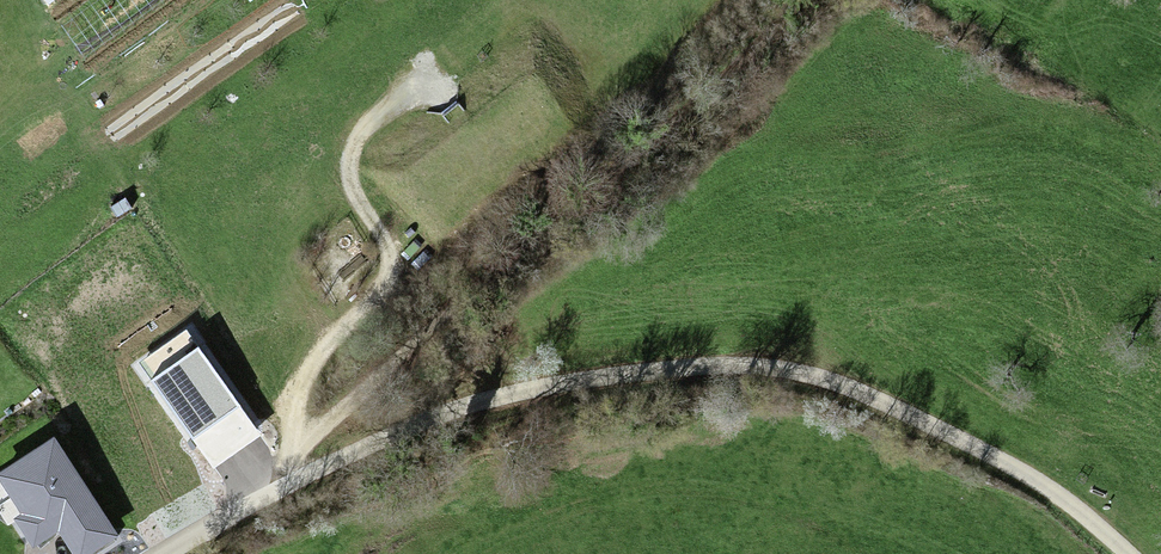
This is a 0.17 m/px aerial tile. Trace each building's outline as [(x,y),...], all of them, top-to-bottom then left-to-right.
[(240,406),(186,330),(140,363),(194,439),(240,406)] [(78,553),(86,553),(112,537),(51,443),(0,477),(0,484),(37,541),(59,526),(78,553)]
